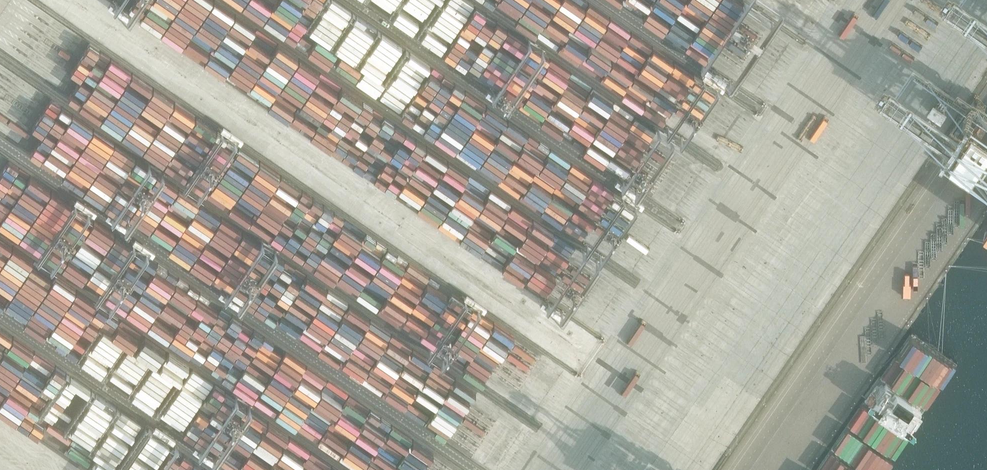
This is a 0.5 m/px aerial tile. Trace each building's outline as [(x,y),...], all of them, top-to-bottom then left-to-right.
[(276,43),(261,72),(282,83),(278,90),(301,102),(317,70),(303,63),(302,64),(295,61),(299,54),(276,43)] [(321,89),(313,84),(300,104),(316,113),(322,103),(320,102),(327,91),(334,95),(337,90),(324,83),(321,89)] [(116,98),(102,118),(120,130),(135,110),(125,103),(125,104),(116,98)] [(418,110),(409,104),(403,113),(412,119),(418,110)] [(364,189),(363,215),(392,216),(386,215),(387,201),(392,201),(393,189),(365,187),(365,189),(364,189)] [(322,229),(328,217),(306,206),(315,190),(304,197),(301,192),(297,200),(296,199),(292,207),(300,219),(288,213),(283,221),(281,220),(278,225),(286,237),(285,238),(295,243),(292,250),(314,262),(319,253),(314,246),(319,248),(320,246),(301,236),(304,230),(317,237),(306,221),(322,229)] [(331,218),(327,225),(333,228),(337,221),(331,218)] [(256,252),(262,244),(245,231),(232,248),(238,253),(235,257),(246,266),(253,257),(251,255),(254,251),(256,252)] [(252,265),(251,267),(254,268),(254,270),(269,281),(272,277),(276,278),(276,279),(273,283),(271,283),(265,291),(271,295),(275,297),(279,283),(284,284),(282,292),(284,294),(293,296),(299,273),(301,274),(293,269),(294,265),(290,271),(284,266),(279,265),(280,261),(269,258),(261,252),(260,254),(252,265)] [(358,326),(363,317),(346,309),(341,318),(358,326)] [(231,382),(319,437),(344,397),(323,384),(323,385),(301,372),(303,369),(281,355),(282,353),(260,339),(249,357),(230,346),(231,345),(229,344),(222,355),(221,355),(213,367),(233,380),(231,382)] [(210,390),(215,382),(192,368),(181,387),(199,398),(202,393),(208,397),(205,401),(213,406),(219,395),(210,390)] [(168,402),(161,414),(180,426),(193,408),(184,402),(180,399),(177,404),(180,406),(175,414),(172,412),(176,407),(168,402)] [(305,450),(269,427),(263,426),(265,424),(263,417),(247,407),(232,430),(233,431),(236,446),(247,453),(238,467),(242,469),(263,469),(263,466),(267,465),(275,453),(285,459),(287,459),(286,465),(271,463),(268,467),(273,469),(283,469),(277,466),(284,465),(286,466),(294,464),(296,465),(305,450)]
